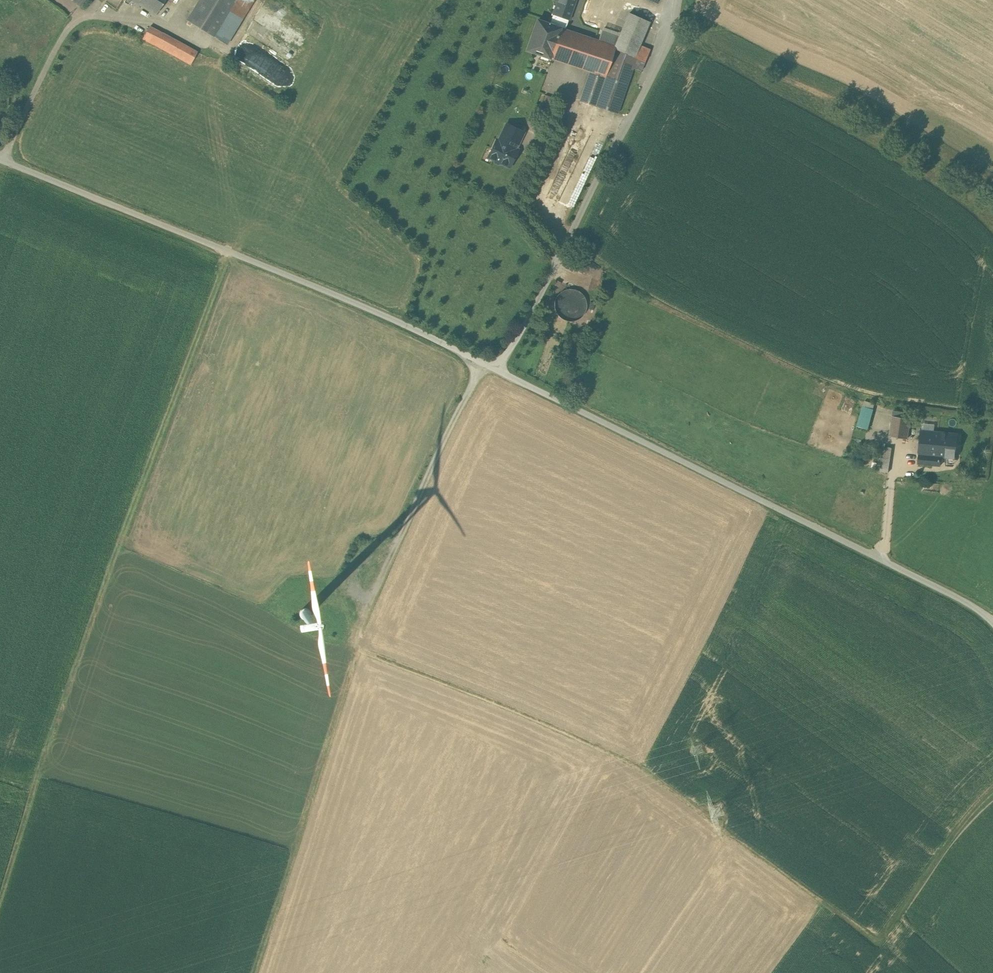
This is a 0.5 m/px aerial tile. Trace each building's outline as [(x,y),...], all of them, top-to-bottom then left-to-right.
[(156,15),(165,0),(134,0),(156,15)] [(188,20),(214,36),(236,0),(200,0),(188,20)] [(214,36),(225,42),(251,0),(236,0),(214,36)] [(571,0),(559,0),(550,24),(564,30),(574,1),(571,0)] [(629,13),(619,37),(614,47),(645,62),(650,50),(639,45),(649,21),(629,13)] [(596,41),(564,30),(550,24),(538,20),(527,50),(541,55),(542,52),(550,54),(549,58),(550,58),(550,56),(566,61),(587,68),(596,41)] [(143,38),(155,45),(162,33),(149,26),(143,38)] [(598,42),(614,47),(619,37),(602,30),(598,42)] [(155,45),(164,50),(171,38),(162,33),(155,45)] [(197,52),(171,38),(164,50),(191,64),(197,52)] [(598,42),(596,41),(587,68),(591,70),(581,100),(617,113),(633,68),(641,71),(645,62),(614,47),(598,42)] [(556,98),(545,95),(542,105),(553,109),(556,98)] [(506,124),(498,140),(496,139),(492,149),(496,151),(492,158),(494,159),(495,162),(498,163),(501,162),(509,166),(514,157),(516,156),(518,154),(517,151),(517,149),(506,144),(507,143),(509,139),(512,140),(518,143),(523,132),(506,124)] [(507,143),(506,144),(517,149),(518,143),(509,139),(507,143)] [(863,406),(858,426),(868,429),(873,409),(874,405),(866,403),(865,407),(863,406)] [(910,418),(892,416),(889,436),(907,438),(910,418)] [(958,433),(921,430),(921,431),(921,434),(918,454),(919,454),(941,457),(955,458),(958,433)] [(892,448),(881,446),(877,470),(888,472),(892,448)] [(941,457),(919,454),(918,464),(940,466),(941,457)]
